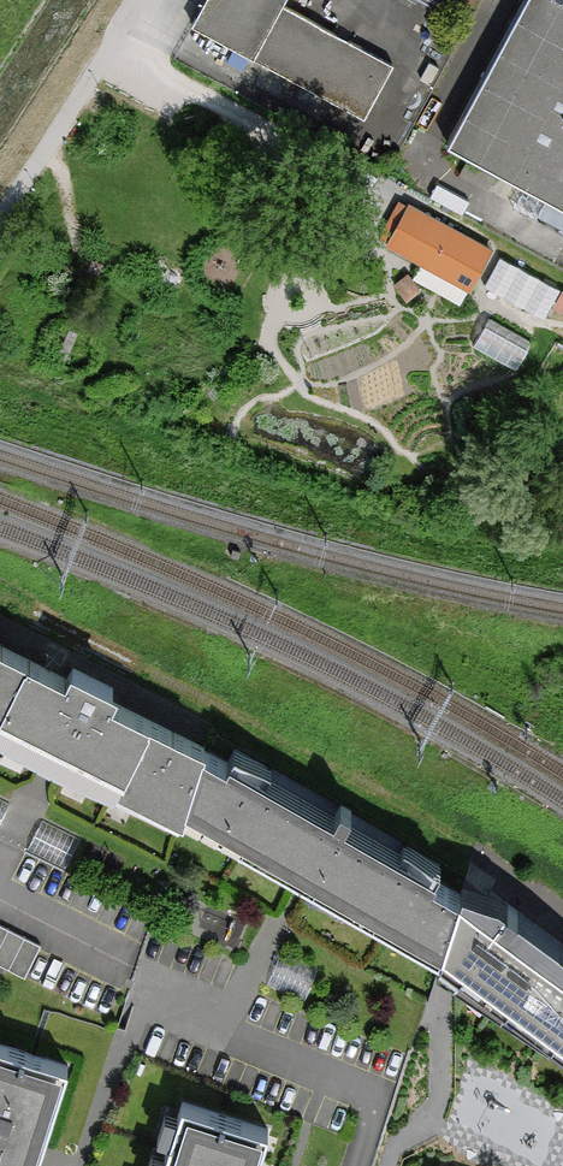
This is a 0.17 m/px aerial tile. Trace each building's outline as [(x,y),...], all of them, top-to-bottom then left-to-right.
[(192,22),(364,113),(391,61),(280,3),(282,0),(204,0),(192,22)] [(447,143),(562,206),(562,0),(524,0),(447,143)] [(462,232),(408,203),(386,242),(394,246),(445,275),(469,288),(490,248),(462,232)] [(546,313),(562,283),(502,251),(486,281),(546,313)] [(489,317),(478,343),(523,361),(533,335),(489,317)] [(201,749),(202,743),(109,697),(115,684),(71,664),(65,674),(0,642),(0,740),(39,759),(58,769),(68,773),(105,792),(109,794),(112,795),(175,826),(177,827),(183,809),(201,749)] [(225,762),(201,749),(183,809),(243,843),(298,874),(305,878),(313,883),(387,924),(436,952),(460,894),(431,881),(434,872),(342,822),(350,808),(341,803),(333,817),(229,756),(225,762)] [(436,952),(440,955),(562,1045),(562,949),(500,896),(463,887),(460,894),(436,952)] [(5,969),(24,979),(26,976),(40,949),(41,948),(0,927),(0,966),(5,969)] [(63,1064),(31,1054),(0,1044),(0,1135),(37,1147),(38,1144),(63,1064)] [(264,1129),(180,1103),(166,1146),(165,1151),(160,1165),(252,1165),(264,1129)] [(37,1147),(0,1135),(0,1165),(31,1165),(37,1147)]
